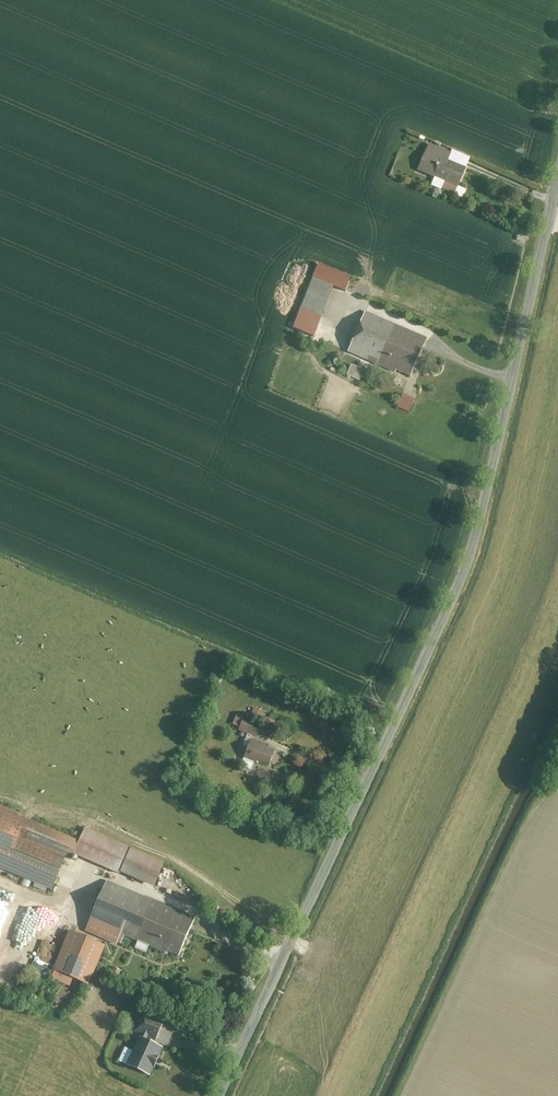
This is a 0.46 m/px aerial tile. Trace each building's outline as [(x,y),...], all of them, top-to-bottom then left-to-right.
[(453,152),(430,143),(420,169),(459,184),(467,166),(450,159),(453,152)] [(336,289),(312,280),(295,327),(319,336),(336,289)] [(409,345),(426,352),(430,341),(368,314),(361,329),(357,327),(354,334),(359,336),(352,352),(368,359),(373,349),(377,350),(402,361),(409,345)] [(415,376),(426,352),(409,345),(402,361),(377,350),(372,361),(400,373),(401,370),(415,376)] [(368,372),(355,367),(352,375),(365,380),(368,372)] [(413,399),(407,396),(402,409),(407,411),(413,399)] [(241,730),(258,736),(263,722),(245,715),(245,716),(238,714),(235,724),(242,726),(241,730)] [(253,738),(246,758),(270,766),(276,749),(268,746),(268,744),(253,738)] [(53,888),(66,857),(73,860),(75,853),(81,841),(0,807),(0,866),(53,888)] [(165,861),(86,828),(81,841),(75,853),(155,886),(165,861)] [(197,916),(107,878),(85,930),(118,944),(123,932),(180,956),(197,916)] [(9,904),(0,919),(0,981),(17,987),(43,920),(9,904)] [(71,930),(54,969),(90,984),(107,945),(71,930)] [(143,1012),(135,1030),(156,1039),(164,1021),(143,1012)] [(163,1047),(139,1036),(127,1065),(151,1075),(163,1047)]
